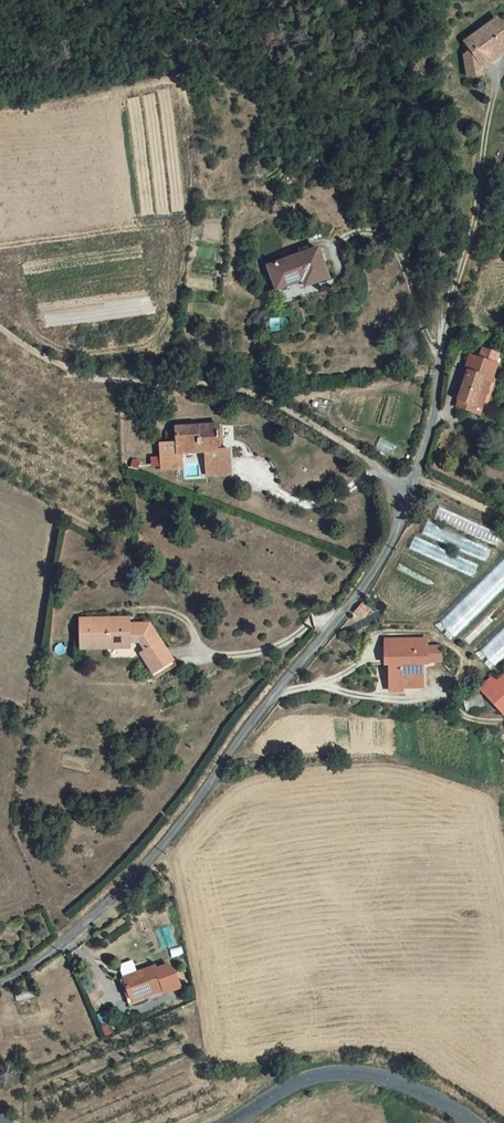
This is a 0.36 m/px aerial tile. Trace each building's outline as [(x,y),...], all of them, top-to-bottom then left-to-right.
[(502,11),(473,38),(480,46),(473,52),(476,75),(494,74),(494,59),(503,51),(503,13),(502,11)] [(257,258),(267,286),(297,274),(303,287),(328,277),(313,237),(257,258)] [(462,362),(465,368),(453,401),(480,415),(501,352),(482,345),(475,355),(466,352),(462,362)] [(224,444),(215,444),(214,419),(170,421),(171,422),(171,429),(161,430),(161,435),(148,435),(149,462),(170,461),(170,447),(199,445),(201,470),(225,469),(224,444)] [(503,535),(441,509),(434,522),(430,521),(422,536),(485,560),(503,535)] [(503,590),(503,560),(441,620),(458,635),(503,590)] [(363,604),(354,614),(363,621),(372,610),(363,604)] [(70,611),(71,642),(94,641),(120,640),(119,615),(119,609),(70,611)] [(131,638),(134,644),(154,632),(143,613),(119,615),(120,640),(131,638)] [(470,645),(486,626),(480,621),(464,640),(470,645)] [(503,661),(503,626),(474,654),(493,671),(503,661)] [(155,631),(154,632),(134,644),(144,661),(165,648),(155,631)] [(406,655),(413,655),(413,651),(430,651),(430,635),(412,635),(374,636),(374,656),(382,656),(382,685),(393,685),(393,680),(406,680),(406,655)] [(120,640),(94,641),(95,651),(124,649),(139,674),(169,655),(165,648),(144,661),(134,644),(131,638),(120,640)] [(503,714),(503,684),(495,675),(480,688),(503,714)] [(159,965),(126,979),(136,1002),(168,988),(169,991),(185,985),(179,970),(173,968),(162,973),(159,965)]
